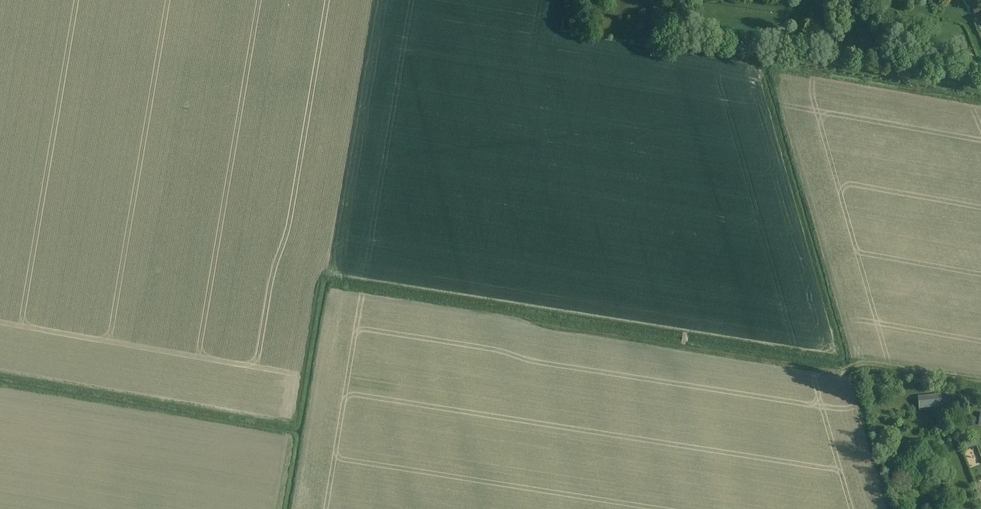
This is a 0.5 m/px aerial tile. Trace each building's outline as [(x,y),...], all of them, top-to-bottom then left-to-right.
[(918,396),(919,409),(942,406),(940,394),(918,396)] [(964,450),(979,445),(976,438),(971,440),(969,438),(960,441),(964,450)]
